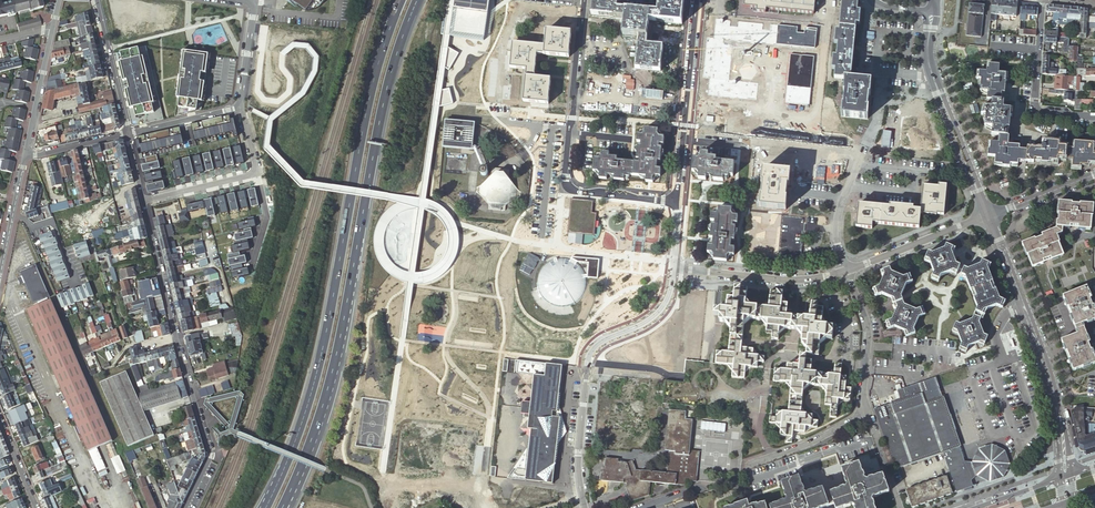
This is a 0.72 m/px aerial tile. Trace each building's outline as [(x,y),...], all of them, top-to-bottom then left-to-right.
[(43,8),(41,1),(43,1),(43,0),(15,0),(15,1),(11,2),(14,13),(18,13),(19,15),(33,11),(33,10),(43,8)] [(323,4),(326,0),(291,0),(297,4),(305,10),(305,11),(309,11),(314,10),(318,8),(322,5),(323,4)] [(442,34),(484,40),(489,0),(446,0),(442,34)] [(656,70),(660,71),(662,58),(663,47),(647,45),(649,20),(681,23),(683,0),(659,0),(657,12),(617,8),(618,0),(593,0),(591,15),(624,18),(623,34),(639,36),(635,68),(656,70)] [(743,7),(752,7),(752,11),(777,14),(778,10),(813,13),(814,0),(744,0),(743,7)] [(849,80),(850,71),(853,41),(855,22),(856,10),(857,1),(855,1),(845,0),(841,0),(837,30),(836,44),(835,57),(833,70),(832,78),(844,79),(849,80)] [(990,20),(994,21),(994,14),(997,14),(998,0),(992,0),(990,20)] [(1016,16),(1018,2),(1011,1),(1009,16),(1016,16)] [(14,13),(11,2),(1,5),(0,2),(0,17),(14,13)] [(1036,4),(1021,2),(1020,14),(1025,14),(1037,16),(1038,5),(1036,4)] [(984,5),(969,3),(966,36),(981,37),(984,5)] [(1059,21),(1059,19),(1060,7),(1048,5),(1046,7),(1045,12),(1054,13),(1053,20),(1059,21)] [(1066,20),(1067,7),(1060,7),(1059,19),(1066,20)] [(1073,15),(1074,8),(1067,7),(1066,20),(1067,20),(1067,23),(1072,23),(1073,23),(1073,20),(1074,21),(1075,15),(1073,15)] [(77,23),(90,19),(88,13),(82,15),(75,17),(77,23)] [(19,32),(41,26),(39,18),(36,19),(17,24),(18,30),(19,32)] [(713,38),(707,37),(703,77),(710,78),(708,95),(756,100),(758,82),(730,80),(734,40),(814,48),(816,29),(772,25),(772,30),(762,29),(763,23),(738,21),(737,27),(730,26),(731,20),(715,18),(713,38)] [(93,33),(90,19),(77,23),(67,25),(69,29),(78,27),(78,25),(78,24),(80,24),(80,25),(83,36),(93,33)] [(544,47),(513,43),(511,56),(510,68),(526,70),(524,95),(523,101),(548,104),(550,79),(534,77),(537,55),(568,57),(571,33),(556,31),(546,30),(544,47)] [(95,42),(94,36),(80,39),(81,45),(88,44),(95,42)] [(26,48),(24,58),(35,61),(36,55),(37,55),(38,50),(31,49),(33,39),(22,42),(21,47),(26,48)] [(69,39),(56,43),(54,51),(71,47),(70,44),(69,39)] [(96,47),(95,42),(88,44),(89,45),(85,46),(85,47),(82,47),(83,51),(86,50),(96,47)] [(460,54),(442,44),(432,108),(453,103),(449,88),(442,90),(445,68),(448,70),(460,54)] [(210,55),(233,57),(234,46),(210,45),(210,55)] [(146,47),(114,54),(132,127),(164,119),(146,47)] [(64,49),(54,52),(52,59),(65,56),(64,49)] [(209,54),(184,50),(175,116),(202,110),(209,54)] [(1069,60),(1077,61),(1078,57),(1078,52),(1070,51),(1070,52),(1069,60)] [(101,64),(98,53),(91,55),(94,66),(101,64)] [(814,56),(790,54),(785,103),(810,105),(814,56)] [(10,70),(12,70),(10,63),(11,63),(10,59),(6,60),(5,58),(6,57),(6,56),(3,56),(4,59),(7,71),(10,70)] [(1043,56),(1042,69),(1053,69),(1053,63),(1049,63),(1049,56),(1043,56)] [(12,70),(16,69),(21,67),(19,61),(11,63),(10,63),(12,70)] [(102,72),(101,68),(101,66),(89,68),(90,71),(91,75),(102,72)] [(108,77),(106,67),(101,68),(102,72),(91,75),(91,76),(92,81),(108,77)] [(1032,165),(1033,151),(1027,151),(1027,153),(1020,153),(1020,148),(1008,147),(1008,140),(1005,139),(1006,125),(1009,125),(1010,113),(1003,113),(1004,105),(1001,105),(1002,98),(1005,98),(1005,78),(999,78),(999,70),(987,69),(986,77),(979,76),(978,83),(981,84),(980,96),(988,96),(988,104),(993,104),(992,112),(984,112),(984,119),(987,119),(986,131),(993,131),(993,139),(1000,139),(999,147),(992,146),(992,153),(990,153),(989,159),(997,160),(996,168),(1003,168),(1003,170),(1012,170),(1012,167),(1019,168),(1019,164),(1032,165)] [(32,72),(24,71),(20,72),(18,80),(13,79),(11,90),(16,90),(14,101),(26,103),(27,98),(28,98),(29,93),(22,92),(24,82),(31,83),(32,79),(31,78),(32,72)] [(60,74),(48,77),(47,83),(51,82),(60,80),(62,80),(60,74)] [(1056,89),(1064,90),(1068,90),(1068,86),(1069,76),(1064,76),(1057,75),(1056,89)] [(9,80),(0,79),(0,90),(3,90),(2,92),(7,93),(9,80)] [(868,96),(869,96),(871,82),(849,80),(844,79),(843,93),(844,93),(843,106),(841,106),(840,116),(867,119),(868,108),(866,108),(867,99),(868,96)] [(60,80),(51,82),(53,90),(62,88),(60,80)] [(628,110),(630,84),(588,81),(588,91),(585,91),(584,111),(610,113),(611,109),(628,110)] [(51,82),(47,83),(45,92),(46,92),(53,90),(51,82)] [(115,104),(114,101),(106,103),(106,100),(90,103),(87,89),(86,82),(73,85),(75,95),(76,98),(78,104),(78,105),(80,113),(95,109),(99,108),(104,107),(115,104)] [(53,90),(46,92),(42,109),(52,110),(54,100),(75,95),(73,85),(62,88),(53,90)] [(1071,99),(1074,100),(1074,99),(1075,94),(1067,94),(1068,90),(1064,90),(1064,101),(1071,101),(1071,99)] [(921,157),(942,149),(935,127),(928,129),(927,129),(928,116),(926,111),(927,100),(922,99),(913,99),(913,106),(897,105),(896,128),(913,129),(915,135),(913,135),(921,157)] [(115,104),(104,107),(105,113),(116,111),(115,104)] [(11,173),(12,167),(14,167),(15,162),(8,161),(10,151),(16,153),(18,148),(16,147),(19,135),(20,136),(21,131),(14,130),(16,120),(23,121),(24,116),(23,116),(24,110),(12,108),(10,118),(5,117),(3,127),(8,128),(3,150),(0,149),(0,159),(1,160),(0,166),(0,170),(11,173)] [(118,116),(116,111),(105,113),(106,119),(107,119),(118,116)] [(109,124),(119,122),(118,116),(107,119),(109,124)] [(90,136),(96,135),(93,123),(93,122),(90,123),(89,119),(86,119),(88,125),(90,136)] [(474,123),(445,120),(444,126),(442,126),(442,129),(444,129),(442,147),(471,149),(474,123)] [(96,135),(102,133),(99,122),(93,123),(96,135)] [(104,128),(105,132),(119,129),(120,127),(119,122),(109,124),(109,127),(104,128)] [(82,127),(84,137),(90,136),(88,125),(82,127)] [(56,126),(44,129),(45,135),(40,136),(42,143),(59,139),(58,132),(56,126)] [(70,127),(70,129),(73,140),(79,139),(76,128),(75,128),(74,126),(70,127)] [(76,128),(79,139),(84,137),(82,127),(82,126),(76,127),(76,128)] [(60,133),(62,142),(73,140),(70,129),(64,131),(65,132),(60,133)] [(597,159),(593,158),(591,171),(595,172),(598,175),(597,178),(604,179),(605,176),(612,176),(612,180),(622,181),(622,177),(627,178),(627,176),(644,178),(644,182),(651,183),(651,179),(654,177),(658,177),(659,170),(655,170),(655,162),(658,162),(659,157),(660,149),(657,149),(657,145),(661,145),(662,138),(658,138),(655,135),(656,131),(643,130),(642,134),(640,136),(636,136),(635,143),(639,143),(639,147),(636,146),(634,159),(637,160),(637,164),(615,161),(615,158),(607,157),(607,153),(600,152),(600,157),(597,159)] [(121,140),(100,145),(103,155),(106,155),(105,152),(109,151),(109,150),(113,149),(113,148),(125,145),(124,142),(121,140)] [(1033,151),(1032,165),(1034,165),(1034,162),(1042,163),(1041,165),(1049,165),(1050,163),(1057,163),(1057,159),(1073,160),(1072,167),(1080,167),(1080,165),(1088,165),(1088,162),(1094,162),(1094,155),(1093,155),(1093,143),(1073,142),(1073,149),(1065,149),(1065,148),(1058,148),(1058,144),(1042,143),(1042,152),(1033,151)] [(126,151),(125,145),(113,148),(113,149),(114,154),(126,151)] [(69,159),(80,157),(79,155),(78,150),(68,153),(69,159)] [(128,156),(126,151),(114,154),(116,159),(128,156)] [(692,161),(692,162),(691,171),(690,175),(695,175),(697,178),(696,182),(704,183),(704,179),(712,179),(711,183),(721,184),(722,180),(726,181),(727,179),(731,179),(732,166),(714,164),(715,161),(706,160),(706,156),(699,155),(699,160),(696,162),(692,161)] [(129,162),(128,156),(116,159),(114,160),(107,161),(109,166),(117,164),(129,162)] [(71,165),(81,163),(80,157),(69,159),(71,165)] [(67,159),(58,161),(61,172),(70,170),(67,159)] [(449,162),(448,164),(448,165),(449,166),(449,167),(450,168),(450,169),(451,169),(453,170),(455,170),(456,169),(457,168),(458,168),(459,167),(459,166),(459,165),(459,164),(459,162),(458,160),(457,160),(456,159),(455,159),(454,159),(453,159),(452,159),(451,159),(450,160),(449,161),(449,162)] [(61,172),(58,161),(47,164),(50,175),(59,172),(59,174),(61,173),(61,172)] [(85,162),(81,163),(71,165),(71,169),(72,171),(74,171),(82,169),(82,166),(86,165),(85,162)] [(120,175),(132,172),(130,167),(122,169),(119,169),(118,170),(116,170),(115,170),(116,172),(119,172),(120,175)] [(507,180),(508,170),(492,168),(491,178),(490,178),(487,181),(479,186),(476,187),(476,190),(475,192),(486,197),(485,198),(488,204),(487,209),(504,211),(504,205),(505,206),(508,201),(508,200),(519,197),(519,194),(520,192),(517,190),(510,184),(510,183),(508,180),(507,180)] [(73,177),(84,175),(82,169),(74,171),(72,171),(73,177)] [(762,170),(761,172),(760,184),(762,185),(762,196),(760,196),(759,208),(786,211),(787,199),(785,199),(786,187),(789,187),(790,174),(790,172),(762,170)] [(53,187),(63,184),(62,177),(61,173),(59,174),(59,172),(50,175),(53,187)] [(121,180),(133,177),(132,172),(120,175),(117,175),(119,181),(121,180)] [(86,174),(84,175),(73,177),(75,183),(76,183),(85,180),(85,177),(86,177),(86,174)] [(122,186),(134,183),(133,177),(121,180),(122,186)] [(80,188),(87,186),(85,180),(76,183),(77,184),(75,185),(76,189),(80,188)] [(921,184),(919,211),(919,212),(934,214),(935,212),(942,213),(944,184),(937,183),(937,185),(921,184)] [(137,195),(136,189),(129,191),(126,192),(127,198),(130,197),(137,195)] [(88,193),(82,194),(83,201),(90,199),(88,193)] [(591,202),(572,200),(568,242),(581,244),(582,233),(593,234),(595,214),(590,214),(591,202)] [(52,214),(69,209),(68,202),(50,207),(52,214)] [(1033,239),(1021,244),(1023,248),(1024,248),(1032,267),(1036,265),(1036,264),(1042,261),(1042,260),(1050,257),(1050,258),(1057,255),(1057,257),(1062,255),(1054,236),(1061,233),(1061,226),(1069,227),(1069,225),(1077,226),(1077,227),(1084,228),(1084,229),(1089,229),(1091,209),(1092,209),(1092,204),(1080,203),(1080,204),(1071,204),(1071,202),(1057,202),(1057,207),(1058,207),(1057,221),(1056,221),(1056,229),(1048,232),(1048,233),(1041,236),(1041,237),(1034,240),(1033,239)] [(24,212),(26,213),(27,213),(37,210),(38,209),(39,206),(29,203),(28,207),(26,206),(25,211),(24,212)] [(38,209),(37,210),(39,215),(46,212),(48,219),(53,217),(52,214),(50,207),(49,205),(38,209)] [(872,222),(918,225),(919,212),(919,211),(912,210),(912,208),(908,208),(888,206),(888,208),(885,208),(866,206),(858,206),(857,226),(872,228),(872,222)] [(132,216),(142,213),(140,207),(133,209),(131,210),(132,216)] [(714,215),(709,214),(708,221),(713,222),(712,225),(709,225),(708,238),(710,239),(710,246),(706,246),(705,253),(709,254),(711,256),(711,261),(724,262),(725,257),(727,256),(731,256),(732,249),(728,248),(729,241),(731,241),(733,228),(730,227),(731,224),(734,224),(735,217),(731,217),(729,214),(729,210),(716,208),(716,213),(714,215)] [(39,216),(39,215),(37,210),(27,213),(29,219),(39,216)] [(189,220),(187,211),(181,212),(179,212),(181,222),(189,220)] [(133,222),(143,219),(142,213),(132,216),(133,222)] [(157,217),(154,218),(156,228),(157,227),(166,225),(164,216),(157,217)] [(138,227),(145,225),(143,219),(133,222),(134,228),(135,228),(138,227)] [(174,235),(172,224),(166,225),(157,227),(160,238),(167,236),(174,235)] [(132,242),(139,240),(144,239),(148,238),(145,225),(138,227),(135,228),(134,228),(129,230),(129,232),(116,236),(117,240),(130,236),(132,242)] [(104,230),(106,236),(114,234),(113,228),(104,230)] [(429,271),(422,272),(424,283),(439,277),(449,269),(457,255),(459,242),(457,228),(447,231),(449,241),(448,250),(445,256),(436,266),(429,271)] [(86,236),(87,242),(106,236),(104,230),(86,236)] [(400,242),(415,243),(416,232),(400,231),(400,242)] [(58,283),(70,278),(65,264),(64,265),(62,258),(63,258),(60,251),(59,251),(57,245),(58,245),(55,238),(54,238),(51,232),(39,236),(42,243),(43,243),(46,249),(44,249),(47,256),(48,256),(51,262),(50,263),(52,269),(53,269),(58,283)] [(167,236),(160,238),(162,245),(169,244),(167,236)] [(145,244),(144,239),(139,240),(132,242),(118,247),(118,248),(119,248),(120,250),(125,249),(126,251),(140,247),(139,245),(145,244)] [(74,246),(78,259),(91,255),(87,242),(74,246)] [(927,250),(924,257),(928,259),(933,271),(931,275),(938,278),(940,274),(952,269),(956,271),(959,264),(955,262),(950,250),(952,246),(945,243),(943,247),(931,252),(927,250)] [(189,244),(189,267),(206,268),(206,244),(189,244)] [(118,248),(118,247),(112,248),(114,255),(126,252),(126,251),(125,249),(120,250),(119,248),(118,248)] [(110,256),(108,250),(94,254),(96,263),(101,261),(101,259),(105,258),(109,268),(113,267),(113,265),(110,256)] [(540,258),(532,253),(526,262),(526,263),(533,268),(540,258)] [(589,282),(589,281),(589,278),(588,276),(587,273),(587,271),(586,269),(585,267),(584,266),(582,264),(581,263),(579,261),(577,260),(575,259),(572,258),(571,258),(570,257),(568,257),(565,257),(562,257),(560,257),(558,258),(556,258),(554,259),(551,261),(549,262),(548,264),(547,265),(545,267),(544,269),(542,272),(541,274),(541,276),(541,279),(540,281),(541,284),(541,285),(541,287),(542,290),(543,291),(544,294),(545,296),(547,297),(549,299),(551,301),(553,302),(555,303),(557,304),(559,304),(561,305),(564,305),(567,305),(569,305),(571,304),(574,303),(576,302),(578,301),(580,300),(581,298),(583,297),(584,295),(586,293),(587,291),(588,288),(588,285),(589,282)] [(572,257),(571,258),(572,258),(575,259),(577,260),(579,261),(581,263),(582,264),(584,266),(585,267),(586,269),(587,271),(587,273),(588,276),(589,278),(596,278),(598,259),(572,257)] [(970,330),(969,343),(980,339),(983,341),(987,334),(983,332),(978,320),(983,308),(995,303),(999,305),(1002,298),(998,296),(994,286),(991,288),(989,280),(992,279),(986,265),(987,261),(980,258),(979,262),(966,267),(963,265),(960,272),(964,274),(969,288),(972,287),(975,294),(972,295),(976,305),(971,316),(959,321),(955,320),(952,327),(956,329),(970,330)] [(529,274),(533,268),(526,263),(526,262),(524,261),(520,267),(529,274)] [(33,304),(50,297),(36,265),(19,272),(33,304)] [(894,324),(903,328),(903,324),(913,325),(918,315),(922,313),(919,306),(915,307),(903,302),(900,294),(905,282),(909,281),(906,274),(903,275),(890,270),(889,266),(882,269),(883,273),(878,285),(874,287),(877,294),(881,292),(893,297),(896,305),(891,317),(887,319),(890,326),(894,324)] [(103,267),(99,269),(103,282),(107,281),(103,267)] [(113,282),(118,281),(113,267),(109,268),(113,282)] [(133,267),(128,269),(126,269),(120,271),(122,280),(137,277),(136,272),(135,272),(133,267)] [(174,267),(168,269),(170,279),(177,277),(176,273),(174,267)] [(145,300),(162,296),(158,278),(140,282),(142,290),(140,291),(142,300),(145,300)] [(130,290),(129,280),(120,282),(123,291),(130,290)] [(57,296),(62,308),(93,296),(89,284),(82,286),(82,287),(77,289),(76,288),(69,291),(70,292),(64,294),(64,293),(57,296)] [(1085,286),(1062,295),(1064,301),(1065,300),(1073,321),(1072,321),(1075,330),(1076,329),(1078,333),(1060,340),(1062,344),(1064,344),(1072,364),(1070,365),(1072,370),(1089,363),(1090,364),(1094,362),(1094,359),(1092,353),(1091,354),(1087,342),(1085,335),(1086,335),(1083,326),(1081,327),(1080,323),(1091,319),(1091,321),(1094,319),(1094,312),(1094,310),(1093,310),(1088,298),(1089,298),(1086,292),(1087,292),(1085,286)] [(742,288),(730,287),(729,297),(724,297),(723,309),(715,308),(714,321),(725,322),(722,353),(712,352),(711,363),(728,365),(727,377),(737,378),(739,367),(752,368),(752,362),(758,362),(758,356),(747,355),(748,349),(735,347),(739,317),(752,319),(753,305),(740,304),(742,288)] [(180,289),(173,291),(174,297),(186,294),(185,288),(180,289)] [(121,292),(125,304),(131,302),(130,290),(123,291),(121,292)] [(777,303),(778,291),(766,290),(764,306),(753,305),(752,319),(763,320),(762,333),(767,334),(766,339),(773,340),(774,327),(787,329),(789,316),(782,315),(783,303),(777,303)] [(186,294),(174,297),(176,303),(183,301),(187,300),(186,294)] [(165,309),(162,296),(145,300),(132,303),(134,310),(142,308),(143,310),(146,310),(147,314),(156,312),(157,311),(165,309)] [(219,298),(208,301),(210,307),(221,304),(219,298)] [(806,318),(789,316),(787,329),(798,330),(796,342),(803,343),(802,355),(813,356),(815,338),(827,340),(828,327),(817,325),(819,308),(813,308),(814,301),(808,300),(806,318)] [(113,441),(51,301),(28,311),(89,451),(113,441)] [(183,301),(176,303),(177,309),(184,307),(183,301)] [(184,307),(177,309),(179,315),(186,314),(189,313),(188,309),(190,308),(190,306),(184,307)] [(236,314),(234,307),(230,308),(222,310),(223,318),(236,314)] [(127,312),(129,317),(143,312),(144,316),(147,315),(148,315),(147,314),(146,310),(143,310),(142,308),(134,310),(127,312)] [(223,318),(222,310),(207,314),(209,322),(223,318)] [(159,325),(156,312),(147,314),(148,315),(147,315),(150,328),(151,328),(159,325)] [(209,322),(207,314),(200,316),(201,322),(202,324),(209,322)] [(113,337),(115,343),(121,341),(117,330),(113,331),(108,317),(105,318),(108,327),(110,333),(112,337),(113,337)] [(95,327),(93,322),(89,323),(93,334),(95,333),(97,339),(99,338),(97,332),(95,327)] [(163,336),(171,335),(168,323),(159,325),(160,331),(161,331),(162,335),(163,334),(163,336)] [(183,327),(185,333),(193,331),(192,324),(183,327)] [(903,324),(903,328),(906,329),(907,333),(914,331),(913,326),(913,325),(903,324)] [(159,337),(163,336),(163,334),(162,335),(161,331),(160,331),(159,325),(151,328),(152,332),(157,331),(159,337)] [(123,340),(128,338),(124,327),(120,328),(123,340)] [(967,344),(969,343),(970,330),(956,329),(961,341),(959,345),(966,348),(967,344)] [(133,332),(137,343),(145,341),(142,330),(133,332)] [(110,345),(115,343),(113,337),(112,337),(110,333),(105,335),(107,340),(107,339),(110,345)] [(197,334),(186,337),(187,344),(198,341),(197,334)] [(103,348),(110,345),(107,339),(107,340),(105,335),(99,338),(103,348)] [(93,352),(103,348),(99,338),(97,339),(88,342),(89,346),(91,346),(93,352)] [(1015,338),(1002,342),(1004,349),(1017,344),(1015,338)] [(197,355),(204,353),(201,341),(198,341),(187,344),(191,357),(197,355)] [(84,355),(93,352),(91,346),(89,346),(88,342),(80,345),(84,355)] [(177,358),(173,344),(169,345),(170,348),(171,355),(169,356),(170,360),(177,358)] [(137,346),(130,348),(133,360),(137,359),(138,363),(139,364),(140,363),(139,356),(138,353),(137,346)] [(167,349),(166,346),(163,346),(164,350),(163,350),(165,357),(169,356),(171,355),(170,348),(167,349)] [(156,371),(162,368),(161,363),(158,364),(156,359),(159,358),(157,351),(151,353),(153,360),(156,371)] [(153,360),(151,353),(145,354),(147,362),(153,360)] [(780,441),(785,442),(786,431),(799,432),(799,426),(811,427),(811,421),(807,420),(807,415),(796,414),(799,385),(811,386),(812,380),(818,381),(819,374),(806,373),(807,361),(802,361),(802,355),(795,354),(794,366),(782,365),(782,371),(770,370),(769,381),(785,383),(783,407),(782,413),(771,412),(771,416),(764,416),(764,422),(775,424),(774,436),(780,437),(780,441)] [(151,373),(156,371),(153,360),(147,362),(150,375),(151,373)] [(180,369),(177,360),(174,361),(172,367),(171,368),(171,372),(173,371),(180,369)] [(239,360),(226,364),(229,374),(233,372),(237,374),(239,360)] [(507,478),(553,483),(557,442),(558,442),(566,432),(558,405),(557,405),(562,365),(517,360),(516,373),(533,375),(530,402),(522,401),(520,413),(523,414),(523,417),(528,418),(527,429),(530,429),(528,448),(527,448),(512,468),(514,468),(511,475),(509,474),(507,478)] [(137,383),(141,379),(135,365),(132,361),(130,362),(137,383)] [(18,373),(23,371),(20,364),(15,366),(18,373)] [(229,374),(226,364),(208,370),(211,380),(229,375),(229,374)] [(829,375),(819,374),(818,381),(812,380),(811,386),(822,387),(821,406),(825,407),(824,417),(831,418),(832,400),(844,401),(845,389),(840,389),(841,377),(836,376),(837,365),(830,364),(829,375)] [(7,378),(10,377),(7,368),(0,370),(0,381),(7,378)] [(183,378),(180,369),(173,371),(175,377),(175,380),(176,380),(183,378)] [(136,395),(126,371),(100,382),(128,447),(154,436),(143,412),(136,395)] [(173,371),(171,372),(162,374),(165,381),(175,377),(173,371)] [(941,452),(955,491),(972,485),(970,481),(963,461),(938,388),(934,377),(930,378),(896,391),(899,399),(873,409),(893,468),(941,452)] [(9,385),(9,384),(7,378),(0,381),(0,389),(9,385)] [(189,397),(183,380),(136,395),(143,412),(181,400),(189,397)] [(235,387),(236,381),(224,385),(225,390),(235,387)] [(1,396),(12,391),(10,387),(12,386),(11,384),(9,385),(0,389),(0,393),(1,396)] [(2,398),(4,403),(14,399),(13,396),(9,397),(9,395),(2,398)] [(14,399),(4,403),(7,410),(20,404),(17,398),(14,399)] [(20,406),(8,411),(13,426),(26,420),(23,412),(32,409),(29,402),(20,406)] [(1071,413),(1079,447),(1084,449),(1094,445),(1094,424),(1087,424),(1087,421),(1089,421),(1089,416),(1084,416),(1083,407),(1073,406),(1073,412),(1071,413)] [(195,418),(192,407),(182,409),(185,418),(182,419),(183,421),(184,421),(195,418)] [(1083,407),(1084,416),(1091,416),(1091,408),(1083,407)] [(685,410),(668,408),(664,448),(666,448),(664,471),(634,469),(630,459),(628,460),(618,460),(618,457),(605,456),(604,465),(601,465),(600,479),(624,481),(625,483),(623,484),(629,499),(648,493),(649,480),(684,483),(685,479),(694,479),(698,449),(688,448),(691,418),(684,417),(685,410)] [(197,423),(195,418),(184,421),(186,427),(197,423)] [(13,426),(16,432),(27,427),(25,421),(13,426)] [(199,429),(197,423),(186,427),(187,430),(188,433),(199,429)] [(16,432),(18,437),(29,433),(27,427),(16,432)] [(200,435),(199,429),(188,433),(185,434),(183,434),(185,442),(187,442),(190,441),(189,438),(200,435)] [(34,431),(31,432),(29,433),(18,437),(20,442),(33,437),(34,437),(36,436),(34,431)] [(204,447),(200,435),(189,438),(190,441),(187,442),(190,451),(204,447)] [(33,437),(20,442),(22,447),(35,442),(33,437)] [(57,455),(61,453),(55,440),(53,441),(54,443),(52,444),(57,455)] [(985,481),(988,482),(1000,478),(1001,478),(1002,477),(1004,473),(1009,464),(1003,450),(990,444),(983,447),(978,448),(971,462),(976,475),(985,481)] [(30,449),(36,463),(45,460),(39,445),(30,449)] [(166,447),(162,448),(166,459),(171,458),(167,448),(166,448),(166,447)] [(179,455),(182,455),(189,452),(187,447),(178,450),(179,455)] [(205,452),(204,447),(190,451),(191,453),(193,452),(193,454),(194,454),(198,453),(199,455),(206,453),(205,452)] [(6,449),(0,451),(0,459),(9,455),(6,449)] [(135,450),(125,453),(130,465),(139,461),(135,450)] [(199,456),(199,455),(194,456),(194,454),(193,454),(190,455),(190,456),(186,457),(187,460),(182,462),(183,464),(189,462),(190,463),(200,468),(206,457),(206,454),(199,456)] [(171,458),(166,459),(169,467),(176,464),(173,457),(171,458)] [(32,468),(34,474),(45,470),(50,468),(51,467),(48,461),(41,464),(38,465),(38,466),(32,468)] [(827,506),(833,504),(834,507),(836,507),(852,503),(854,507),(873,507),(869,497),(887,491),(881,473),(865,479),(862,478),(862,476),(856,461),(839,467),(844,482),(845,483),(843,486),(822,493),(827,506)] [(971,462),(963,461),(970,481),(976,475),(971,462)] [(198,473),(200,468),(190,463),(187,468),(198,473)] [(194,482),(198,473),(187,468),(186,467),(183,472),(184,473),(185,473),(189,476),(187,479),(194,482)] [(1,481),(1,479),(11,475),(8,469),(0,473),(0,482),(1,481)] [(45,470),(34,474),(37,480),(46,476),(45,474),(44,471),(45,471),(45,470)] [(191,487),(194,482),(187,479),(189,476),(185,473),(180,482),(191,487)] [(951,495),(943,474),(904,487),(902,488),(909,507),(913,507),(951,495)] [(56,485),(68,480),(66,476),(55,481),(54,479),(53,480),(53,481),(54,481),(55,483),(51,484),(49,481),(49,480),(38,484),(41,491),(56,485)] [(797,476),(779,483),(784,498),(783,500),(767,506),(768,507),(822,507),(827,506),(822,493),(822,492),(820,487),(804,493),(802,492),(797,476)] [(149,507),(157,507),(144,477),(137,480),(149,507)] [(4,489),(15,485),(12,479),(6,481),(2,483),(3,485),(0,486),(2,490),(4,489)] [(167,502),(169,503),(170,503),(174,505),(179,496),(178,495),(179,495),(176,485),(175,482),(168,485),(171,495),(167,502)] [(178,486),(189,492),(191,487),(180,482),(178,486)] [(17,490),(15,485),(4,489),(7,495),(17,490)] [(58,489),(56,485),(41,491),(44,497),(50,495),(49,493),(58,489)] [(179,495),(182,504),(189,492),(178,486),(176,485),(179,495)] [(20,497),(17,490),(7,495),(9,501),(20,497)] [(182,504),(179,495),(178,495),(179,496),(174,505),(170,503),(169,503),(168,506),(169,507),(180,507),(182,504)] [(52,496),(46,499),(48,505),(55,502),(52,496)] [(23,505),(21,499),(10,503),(11,503),(9,504),(7,506),(8,506),(7,507),(8,507),(15,507),(23,505)] [(46,499),(39,501),(42,507),(48,505),(46,499)]
